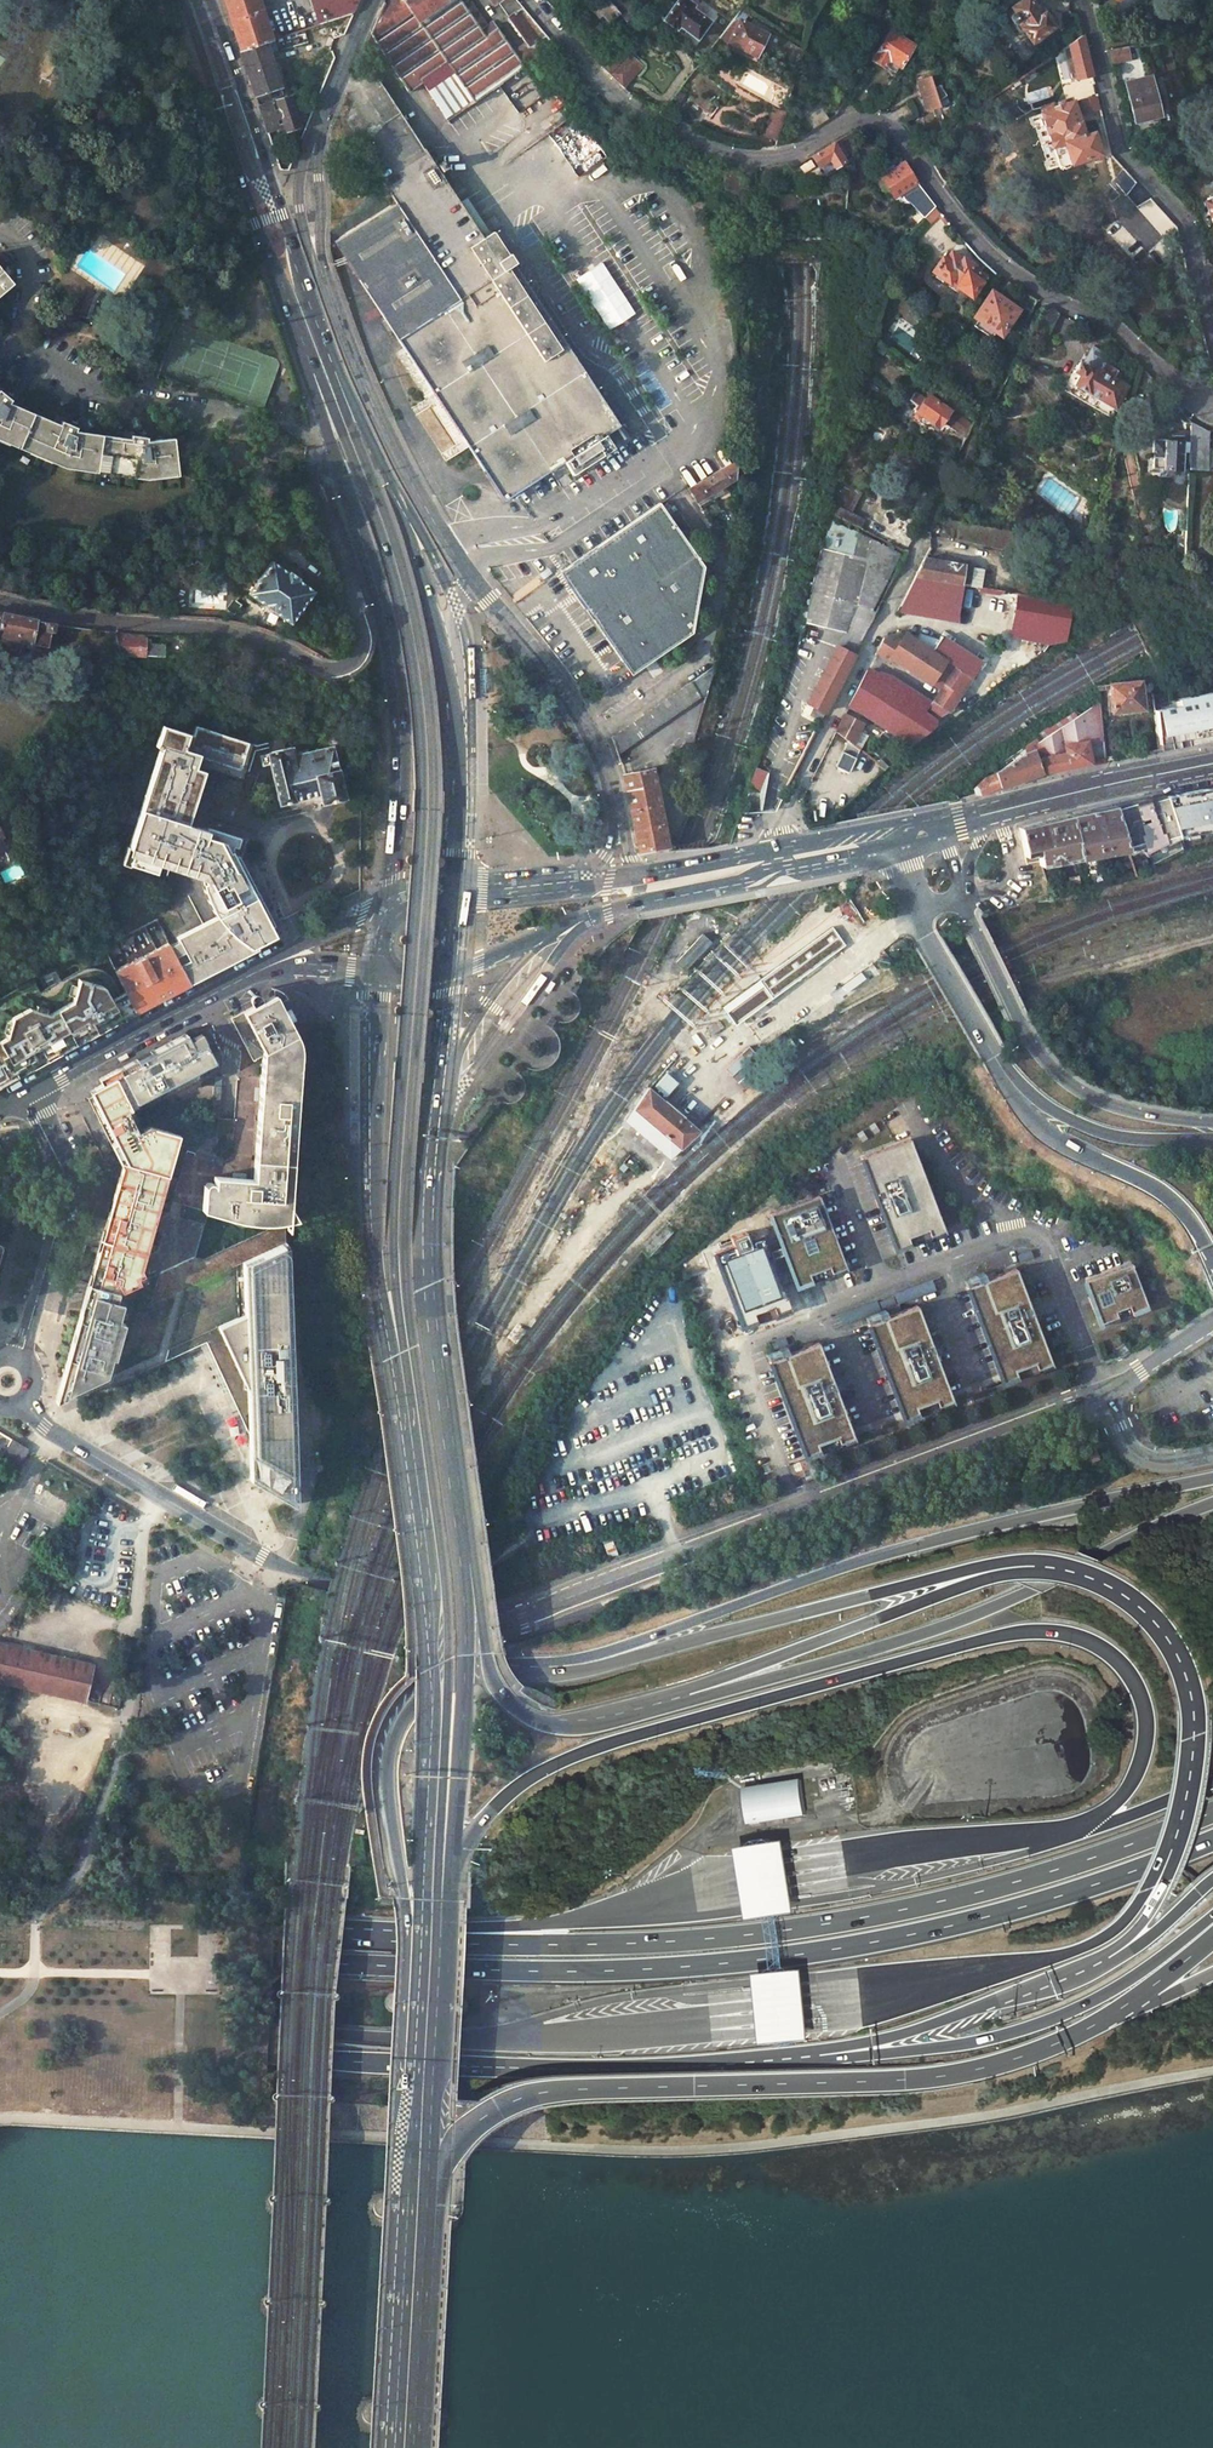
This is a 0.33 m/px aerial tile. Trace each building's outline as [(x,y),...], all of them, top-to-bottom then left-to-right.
[(273,41),(258,0),(222,0),(240,52),(265,43),(273,41)] [(319,25),(352,14),(357,0),(310,0),(319,25)] [(445,121),(523,67),(553,46),(514,0),(488,0),(493,7),(496,5),(525,47),(514,55),(495,29),(485,37),(459,0),(387,0),(384,2),(371,33),(408,92),(420,83),(445,121)] [(567,0),(544,0),(556,11),(567,0)] [(622,2),(618,0),(605,0),(601,4),(598,0),(593,0),(587,6),(595,15),(595,14),(599,19),(602,16),(609,24),(620,14),(617,10),(622,2)] [(710,19),(693,7),(695,4),(690,0),(675,0),(662,17),(675,28),(674,31),(692,44),(710,19)] [(1018,30),(1022,28),(1034,45),(1047,37),(1046,35),(1056,28),(1041,7),(1038,9),(1032,0),(1021,0),(1011,7),(1014,12),(1009,15),(1008,18),(1011,24),(1014,24),(1018,30)] [(1126,0),(1112,0),(1114,8),(1127,6),(1126,0)] [(602,16),(599,19),(610,32),(625,19),(620,14),(609,24),(602,16)] [(732,14),(716,35),(754,55),(766,33),(732,14)] [(1072,30),(1079,41),(1083,38),(1080,23),(1072,30)] [(914,44),(893,30),(875,58),(887,66),(890,61),(899,67),(914,44)] [(802,50),(782,37),(777,44),(778,47),(785,51),(786,54),(784,64),(788,68),(797,71),(803,51),(802,50)] [(1074,44),(1068,48),(1076,80),(1092,78),(1083,38),(1079,41),(1074,44)] [(643,65),(629,53),(637,44),(630,39),(603,69),(623,89),(643,65)] [(240,52),(257,103),(282,94),(265,43),(240,52)] [(1112,50),(1116,66),(1132,63),(1128,47),(1112,50)] [(339,114),(383,176),(423,150),(399,114),(362,56),(352,81),(339,114)] [(930,76),(915,81),(925,112),(940,107),(938,101),(946,96),(939,85),(934,88),(930,76)] [(1150,78),(1125,84),(1134,123),(1159,117),(1150,78)] [(847,98),(862,108),(871,95),(855,85),(847,98)] [(692,88),(673,115),(684,123),(685,122),(693,128),(710,99),(692,88)] [(258,107),(266,131),(284,125),(286,130),(298,126),(289,97),(258,107)] [(1061,97),(1039,105),(1059,164),(1060,166),(1062,168),(1063,168),(1069,166),(1070,163),(1101,153),(1094,130),(1084,133),(1073,99),(1063,103),(1061,97)] [(811,131),(829,120),(824,112),(827,107),(817,101),(800,112),(811,131)] [(771,112),(764,135),(777,139),(785,112),(776,109),(775,113),(771,112)] [(564,158),(571,156),(576,170),(594,163),(581,124),(556,133),(564,158)] [(810,159),(816,169),(820,166),(824,174),(845,161),(834,144),(810,159)] [(562,462),(571,475),(627,437),(615,420),(613,419),(506,255),(507,254),(492,232),(482,239),(423,150),(383,176),(384,179),(385,181),(391,193),(398,203),(335,243),(494,486),(503,499),(514,492),(516,491),(562,462)] [(365,162),(358,151),(332,168),(339,179),(365,162)] [(902,162),(882,177),(896,198),(917,182),(902,162)] [(936,208),(927,197),(912,211),(920,221),(927,215),(936,208)] [(1212,228),(1212,197),(1208,198),(1207,202),(1205,203),(1212,228)] [(927,215),(932,221),(941,214),(936,208),(927,215)] [(928,271),(945,283),(946,282),(970,299),(973,295),(978,299),(996,274),(985,264),(980,271),(974,267),(976,264),(962,255),(960,257),(949,249),(943,257),(940,255),(928,271)] [(19,280),(0,258),(0,296),(19,280)] [(1018,308),(989,288),(970,317),(976,321),(973,326),(990,338),(993,333),(1000,338),(1018,308)] [(1017,303),(1031,311),(1036,301),(1024,292),(1017,303)] [(78,305),(73,315),(84,320),(89,309),(78,305)] [(1057,313),(1044,305),(1033,326),(1046,334),(1057,313)] [(906,352),(922,337),(906,320),(890,335),(906,352)] [(1131,379),(1117,370),(1120,364),(1107,356),(1104,362),(1091,354),(1087,361),(1086,360),(1084,364),(1079,361),(1074,370),(1079,373),(1073,382),(1114,407),(1131,379)] [(659,411),(671,405),(662,386),(650,391),(659,411)] [(70,469),(151,483),(183,479),(179,439),(154,441),(152,438),(135,436),(134,440),(81,432),(80,428),(67,422),(65,424),(16,402),(15,397),(4,388),(1,391),(0,390),(0,438),(70,469)] [(914,393),(908,401),(917,407),(913,412),(919,417),(917,421),(926,427),(929,423),(938,430),(943,423),(964,437),(971,424),(927,393),(923,399),(914,393)] [(1187,426),(1191,422),(1167,395),(1162,400),(1187,426)] [(1203,469),(1205,432),(1191,422),(1188,468),(1203,469)] [(1182,443),(1154,441),(1153,457),(1157,457),(1157,465),(1163,465),(1163,469),(1181,470),(1182,443)] [(731,480),(733,460),(686,489),(695,503),(731,480)] [(859,494),(844,486),(829,513),(857,527),(861,520),(848,513),(859,494)] [(596,627),(696,557),(657,501),(564,566),(557,571),(576,597),(596,627)] [(834,551),(832,551),(834,545),(821,542),(820,548),(818,548),(808,592),(804,622),(843,632),(858,603),(871,609),(899,554),(842,525),(834,551)] [(630,674),(691,632),(701,564),(696,557),(596,627),(611,647),(615,654),(630,674)] [(924,557),(914,577),(960,584),(963,563),(924,557)] [(249,595),(290,623),(312,591),(299,581),(300,579),(289,572),(288,574),(272,562),(249,595)] [(1061,645),(1074,638),(1073,603),(1016,593),(1008,635),(1031,640),(1061,645)] [(843,632),(836,644),(853,653),(875,611),(871,609),(858,603),(843,632)] [(0,613),(0,636),(49,646),(54,626),(0,613)] [(946,715),(969,679),(913,642),(898,632),(892,635),(889,634),(885,636),(883,637),(875,653),(885,660),(887,657),(928,685),(929,683),(938,689),(925,710),(939,718),(946,715)] [(144,644),(144,635),(125,634),(123,654),(164,656),(165,645),(144,644)] [(913,642),(969,679),(978,664),(939,638),(936,642),(918,637),(913,642)] [(992,666),(1005,680),(1046,655),(1031,640),(992,666)] [(807,701),(813,704),(824,710),(853,653),(836,644),(807,701)] [(704,699),(712,669),(709,669),(610,737),(616,755),(698,698),(704,699)] [(854,692),(849,704),(912,744),(933,725),(934,721),(921,712),(923,708),(895,690),(896,687),(867,669),(854,692)] [(1136,680),(1094,684),(1095,690),(1105,689),(1108,712),(1139,708),(1137,687),(1136,680)] [(1209,699),(1207,692),(1174,699),(1175,705),(1152,710),(1156,750),(1189,743),(1212,739),(1212,698),(1209,699)] [(1084,742),(1084,743),(1101,740),(1096,701),(1035,742),(1039,759),(1063,754),(1062,746),(1084,742)] [(824,710),(813,704),(809,713),(820,719),(824,710)] [(857,736),(863,723),(844,713),(834,732),(845,742),(857,751),(863,741),(857,736)] [(141,809),(186,823),(202,772),(204,767),(240,778),(251,744),(196,727),(192,737),(188,735),(188,734),(164,726),(157,746),(161,748),(141,809)] [(845,742),(832,767),(846,773),(857,751),(845,742)] [(1080,765),(1088,763),(1084,743),(1084,742),(1062,746),(1063,754),(1066,768),(1080,765)] [(690,746),(684,747),(686,756),(697,754),(696,746),(693,746),(690,746)] [(293,748),(260,757),(262,767),(269,766),(280,806),(311,798),(319,796),(321,805),(347,798),(334,747),(295,757),(293,748)] [(972,793),(979,794),(1007,784),(1039,773),(1035,759),(1031,747),(1027,748),(1028,751),(1022,752),(993,773),(982,777),(970,788),(972,793)] [(1066,768),(1063,754),(1039,759),(1035,759),(1039,773),(1051,770),(1066,768)] [(651,769),(622,775),(639,852),(667,847),(651,769)] [(758,811),(757,793),(764,772),(752,769),(742,798),(743,800),(744,812),(751,812),(758,811)] [(1112,805),(1124,846),(1139,841),(1142,853),(1162,843),(1165,857),(1180,850),(1169,794),(1112,805)] [(1069,814),(1078,856),(1124,847),(1124,846),(1112,805),(1069,814)] [(200,828),(186,823),(141,809),(127,853),(132,854),(129,863),(154,871),(157,863),(171,867),(187,871),(200,875),(213,832),(200,828)] [(1078,856),(1069,814),(1017,827),(1024,863),(1036,860),(1037,865),(1078,856)] [(1208,829),(1179,834),(1182,849),(1211,844),(1208,829)] [(213,832),(200,875),(201,880),(202,885),(205,894),(208,902),(211,908),(214,914),(207,918),(191,927),(176,936),(186,954),(176,960),(187,983),(198,978),(213,970),(229,962),(237,958),(254,949),(251,943),(270,933),(269,930),(258,908),(231,855),(236,839),(213,832)] [(845,945),(832,927),(722,1006),(735,1024),(845,945)] [(703,934),(676,963),(685,971),(712,943),(703,934)] [(167,944),(115,971),(134,1010),(187,983),(176,960),(167,944)] [(112,976),(111,974),(108,972),(106,969),(103,967),(99,966),(96,965),(92,965),(89,965),(85,966),(82,967),(40,991),(34,980),(0,999),(0,1084),(49,1057),(107,1025),(130,1013),(112,976)] [(863,973),(842,985),(846,992),(867,980),(863,973)] [(239,1178),(215,1176),(214,1185),(214,1183),(213,1182),(212,1181),(210,1181),(208,1181),(206,1182),(205,1183),(205,1185),(203,1207),(262,1222),(289,1193),(294,1102),(304,1102),(305,1080),(295,1080),(295,1074),(285,1074),(287,1063),(292,1063),(296,1059),(296,1042),(293,1033),(290,1025),(297,1021),(289,1008),(285,1010),(281,1002),(278,1004),(273,995),(229,1018),(251,1061),(262,1054),(260,1092),(254,1178),(239,1178)] [(155,1049),(117,1067),(138,1107),(228,1060),(210,1022),(194,1030),(155,1049)] [(749,1047),(725,1069),(745,1090),(768,1069),(749,1047)] [(295,1074),(296,1059),(292,1063),(287,1063),(285,1074),(295,1074)] [(157,1213),(180,1142),(176,1135),(152,1126),(144,1130),(138,1134),(127,1113),(133,1109),(138,1107),(117,1067),(98,1077),(101,1082),(96,1085),(93,1098),(104,1122),(101,1124),(122,1166),(113,1198),(157,1213)] [(93,1098),(96,1085),(85,1091),(98,1117),(101,1124),(104,1122),(93,1098)] [(625,1120),(668,1156),(696,1130),(680,1116),(682,1114),(664,1099),(662,1101),(647,1088),(625,1120)] [(127,1113),(138,1134),(144,1130),(133,1109),(127,1113)] [(945,1233),(908,1139),(860,1158),(896,1252),(910,1247),(908,1240),(928,1233),(930,1239),(945,1233)] [(157,1213),(113,1198),(110,1206),(108,1214),(153,1229),(154,1225),(155,1220),(157,1213)] [(846,1271),(819,1199),(770,1218),(797,1290),(812,1284),(809,1278),(829,1271),(832,1276),(846,1271)] [(72,1341),(78,1336),(180,1289),(289,1239),(288,1210),(262,1222),(184,1258),(146,1275),(139,1279),(119,1288),(88,1279),(72,1341)] [(110,1231),(105,1247),(99,1245),(97,1251),(88,1279),(119,1288),(139,1279),(136,1273),(144,1270),(156,1230),(156,1229),(156,1228),(156,1227),(155,1227),(155,1226),(154,1225),(153,1229),(108,1214),(104,1229),(110,1231)] [(1079,1228),(1059,1220),(1056,1228),(1076,1235),(1079,1228)] [(104,1229),(99,1245),(105,1247),(110,1231),(104,1229)] [(732,1247),(712,1255),(741,1329),(758,1322),(754,1313),(771,1307),(775,1317),(790,1311),(761,1238),(750,1242),(745,1231),(728,1238),(732,1247)] [(163,1350),(203,1331),(249,1430),(252,1478),(293,1503),(289,1239),(180,1289),(78,1336),(72,1341),(56,1399),(58,1398),(163,1350)] [(1033,1258),(1030,1251),(1019,1256),(1021,1263),(1033,1258)] [(1133,1263),(1083,1282),(1090,1299),(1101,1327),(1151,1308),(1133,1263)] [(144,1270),(136,1273),(139,1279),(146,1275),(144,1270)] [(1051,1366),(1015,1271),(966,1290),(1002,1385),(1017,1379),(1015,1373),(1034,1365),(1037,1371),(1051,1366)] [(931,1280),(895,1294),(896,1299),(898,1304),(934,1290),(931,1280)] [(953,1403),(917,1309),(868,1327),(904,1422),(919,1417),(916,1410),(936,1403),(938,1409),(953,1403)] [(787,1345),(784,1337),(773,1342),(775,1349),(787,1345)] [(854,1441),(818,1346),(769,1365),(805,1460),(820,1454),(818,1448),(837,1440),(840,1446),(854,1441)] [(11,1438),(0,1456),(0,1467),(12,1474),(28,1448),(11,1438)] [(1070,1465),(1093,1458),(1094,1461),(1099,1460),(1096,1449),(1091,1451),(1089,1446),(1066,1455),(1070,1465)] [(603,1543),(609,1559),(618,1555),(612,1540),(603,1543)] [(89,1664),(0,1643),(0,1681),(81,1699),(89,1664)] [(798,1778),(742,1787),(748,1826),(806,1818),(798,1778)] [(750,1922),(768,1919),(772,1945),(775,1973),(757,1975),(764,2046),(814,2041),(807,1970),(788,1972),(785,1944),(782,1917),(800,1914),(788,1841),(739,1849),(750,1922)]
